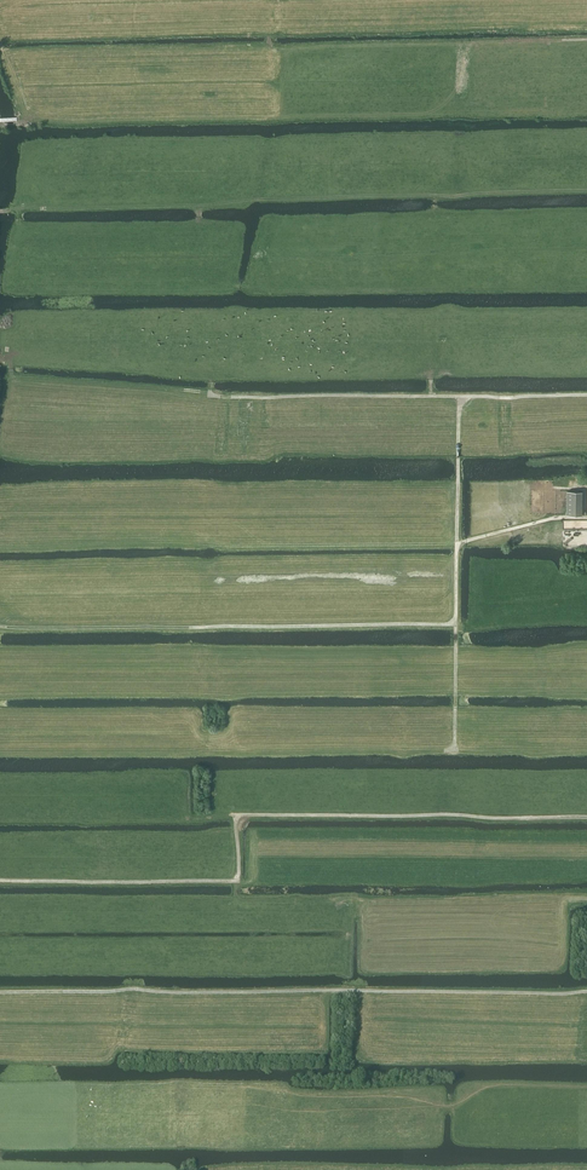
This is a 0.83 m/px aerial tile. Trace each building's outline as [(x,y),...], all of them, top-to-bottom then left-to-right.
[(582,515),(583,491),(567,491),(567,515),(582,515)]
